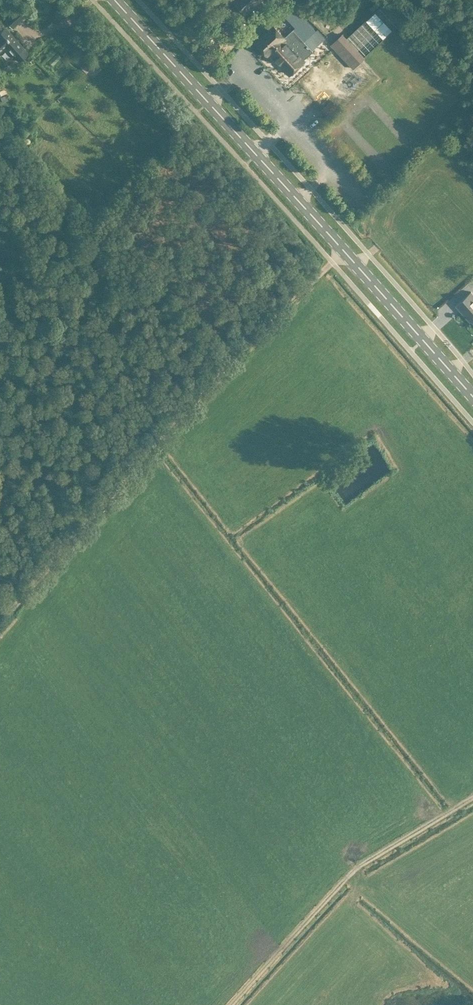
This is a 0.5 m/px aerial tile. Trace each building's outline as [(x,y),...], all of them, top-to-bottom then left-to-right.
[(253,7),(261,0),(237,0),(235,2),(246,14),(253,7)] [(294,20),(300,15),(292,5),(286,11),(294,20)] [(13,27),(26,15),(20,8),(6,20),(13,27)] [(296,28),(294,30),(313,50),(325,39),(325,38),(318,30),(316,32),(305,20),(296,28)] [(275,25),(264,35),(257,42),(268,54),(270,52),(270,51),(285,37),(286,37),(275,25)] [(4,48),(8,48),(14,55),(19,61),(29,53),(24,47),(5,26),(0,31),(0,52),(4,48)] [(374,30),(368,36),(377,45),(383,39),(378,34),(381,31),(378,28),(375,31),(374,30)] [(286,37),(285,37),(270,51),(270,52),(290,74),(298,67),(305,60),(303,59),(313,50),(294,30),(286,37)] [(343,33),(331,44),(354,69),(364,59),(346,39),(347,38),(343,33)] [(60,50),(50,61),(63,74),(74,63),(60,50)] [(88,50),(76,61),(86,72),(86,73),(98,62),(88,50)] [(332,100),(322,109),(328,116),(338,106),(332,100)] [(472,291),(464,298),(456,305),(467,318),(469,316),(472,321),(472,291)]
